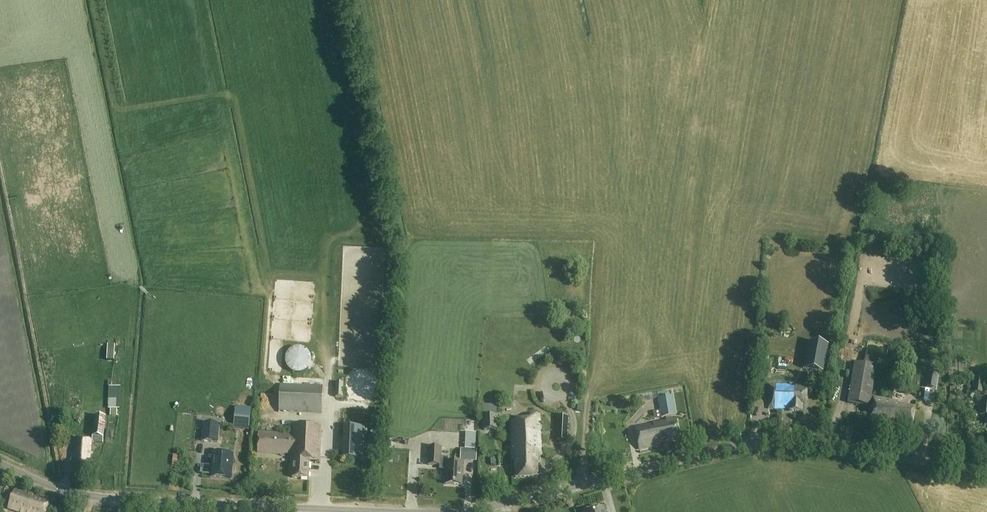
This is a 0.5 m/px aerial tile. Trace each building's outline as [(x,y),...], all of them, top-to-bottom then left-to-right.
[(824,372),(829,345),(809,341),(804,369),(824,372)] [(298,373),(300,373),(302,373),(303,373),(305,372),(307,371),(308,369),(309,368),(310,366),(311,364),(312,362),(312,360),(312,359),(311,357),(310,355),(309,353),(308,352),(307,350),(305,349),(303,348),(302,348),(300,347),(298,347),(296,348),(294,348),(292,349),(291,350),(289,352),(288,353),(287,355),(286,357),(286,358),(286,360),(286,362),(286,364),(287,366),(288,368),(289,369),(291,371),(292,372),(294,373),(296,373),(298,373)] [(910,364),(916,359),(912,354),(906,359),(910,364)] [(868,423),(887,426),(892,400),(870,397),(875,367),(855,363),(848,403),(871,407),(868,423)] [(928,374),(926,389),(935,390),(938,375),(928,374)] [(983,394),(985,377),(974,376),(972,392),(983,394)] [(343,397),(344,383),(335,382),(335,397),(343,397)] [(322,412),(323,385),(282,384),(281,411),(322,412)] [(805,403),(805,385),(794,385),(794,387),(787,387),(787,385),(767,385),(767,395),(771,395),(771,401),(767,401),(767,408),(787,409),(787,410),(801,410),(801,403),(805,403)] [(518,396),(519,403),(526,401),(525,394),(518,396)] [(662,418),(676,416),(673,395),(658,398),(662,418)] [(643,400),(644,424),(657,423),(656,399),(643,400)] [(981,399),(979,416),(985,416),(983,430),(986,431),(986,400),(981,399)] [(633,409),(643,409),(642,400),(622,401),(622,412),(633,412),(633,409)] [(892,400),(887,426),(890,427),(890,426),(897,427),(897,425),(910,427),(913,408),(897,405),(898,401),(892,400)] [(232,420),(233,412),(220,410),(220,419),(232,420)] [(267,418),(260,418),(261,425),(273,425),(272,412),(266,412),(267,418)] [(529,414),(529,421),(511,422),(512,461),(516,461),(516,478),(538,477),(537,460),(542,455),(541,421),(540,415),(538,415),(538,414),(529,414)] [(95,416),(93,442),(103,443),(105,417),(95,416)] [(483,416),(483,430),(498,430),(498,416),(483,416)] [(558,416),(557,441),(567,441),(568,417),(558,416)] [(640,450),(655,447),(654,445),(680,440),(675,417),(664,419),(665,422),(635,427),(640,450)] [(249,428),(250,419),(236,418),(235,426),(249,428)] [(218,442),(220,424),(203,422),(202,441),(218,442)] [(319,464),(321,428),(293,427),(293,434),(258,432),(257,454),(290,456),(290,469),(291,469),(291,479),(308,480),(309,463),(319,464)] [(363,461),(365,430),(344,429),(343,460),(363,461)] [(890,439),(891,433),(882,430),(880,437),(890,439)] [(466,432),(465,448),(475,449),(476,433),(466,432)] [(88,466),(90,441),(76,440),(75,450),(77,450),(76,456),(74,456),(74,464),(76,464),(75,467),(86,468),(86,465),(88,466)] [(442,457),(442,447),(428,447),(427,465),(440,466),(441,466),(442,457)] [(477,461),(477,449),(461,449),(460,461),(477,461)] [(232,480),(235,453),(213,450),(210,477),(232,480)] [(440,466),(440,468),(446,468),(445,484),(462,485),(463,461),(448,461),(448,457),(442,457),(441,466),(440,466)] [(51,504),(34,498),(35,495),(16,489),(9,507),(23,511),(48,511),(51,504)]
